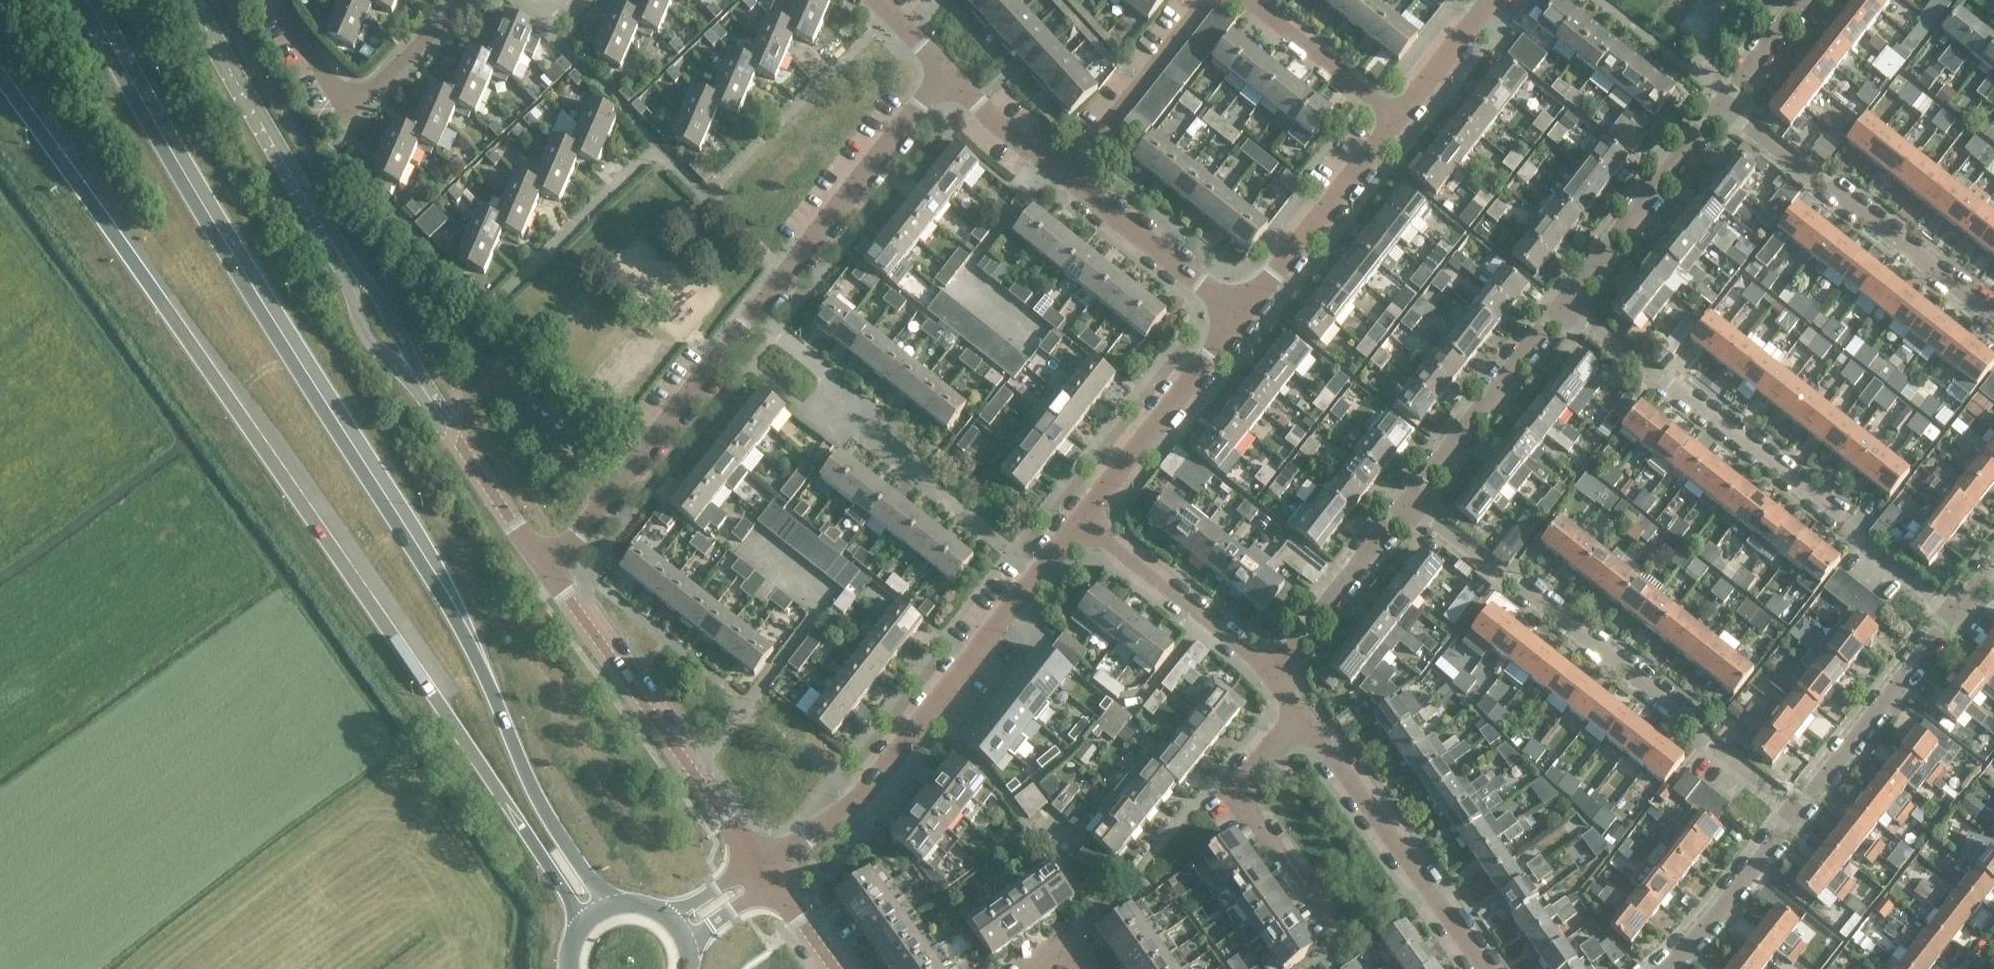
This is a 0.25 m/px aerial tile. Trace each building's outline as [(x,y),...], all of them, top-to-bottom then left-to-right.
[(335,15),(364,27),(373,6),(373,5),(368,4),(370,0),(341,0),(335,15)] [(368,4),(373,5),(373,6),(392,14),(398,0),(370,0),(368,4)] [(653,32),(658,34),(669,9),(648,0),(638,0),(632,14),(632,15),(637,17),(634,23),(640,26),(639,26),(653,32)] [(669,9),(673,0),(648,0),(669,9)] [(742,1),(751,11),(757,5),(753,0),(743,0),(742,1)] [(796,5),(825,17),(832,0),(831,0),(797,0),(796,5)] [(1003,0),(969,0),(967,2),(975,12),(972,14),(979,22),(1003,0)] [(979,22),(986,30),(989,27),(997,35),(1023,11),(1014,0),(1003,0),(979,22)] [(1077,4),(1074,0),(1065,0),(1073,9),(1077,4)] [(1130,8),(1148,22),(1165,0),(1136,0),(1130,8)] [(1322,1),(1340,16),(1353,0),(1322,0),(1322,1)] [(1369,0),(1353,0),(1340,16),(1359,31),(1378,7),(1369,0)] [(1432,3),(1439,9),(1446,0),(1434,0),(1432,3)] [(1578,16),(1558,0),(1537,27),(1557,43),(1578,16)] [(1863,0),(1856,0),(1843,16),(1865,33),(1880,14),(1863,0)] [(1880,14),(1892,0),(1863,0),(1880,14)] [(1935,25),(1950,6),(1943,0),(1933,0),(1922,14),(1935,25)] [(1059,1),(1054,6),(1061,14),(1067,9),(1059,1)] [(713,4),(707,10),(716,19),(723,13),(713,4)] [(1077,4),(1073,9),(1080,17),(1085,12),(1077,4)] [(795,36),(795,37),(813,45),(825,17),(796,5),(790,18),(776,12),(773,19),(787,25),(786,26),(792,28),(790,34),(795,36)] [(632,15),(632,14),(613,6),(601,34),(631,46),(636,33),(650,39),(653,32),(639,26),(640,26),(634,23),(637,17),(632,15)] [(1378,7),(1359,31),(1378,46),(1397,22),(1378,7)] [(1208,17),(1227,32),(1235,22),(1216,8),(1208,17)] [(1069,22),(1074,17),(1067,9),(1061,14),(1069,22)] [(1023,11),(997,35),(1004,43),(1001,46),(1008,54),(1038,27),(1023,11)] [(1088,25),(1093,21),(1085,12),(1080,17),(1088,25)] [(1946,71),(1979,28),(1959,13),(1943,34),(1955,43),(1938,65),(1946,71)] [(1929,31),(1935,25),(1922,14),(1916,20),(1920,23),(1929,31)] [(364,27),(335,15),(327,33),(332,35),(329,40),(354,51),(364,27)] [(496,39),(525,51),(534,55),(542,35),(531,26),(506,15),(496,39)] [(1578,16),(1557,43),(1576,58),(1597,31),(1578,16)] [(1865,33),(1843,16),(1828,35),(1850,52),(1865,33)] [(787,25),(773,19),(768,17),(757,42),(787,54),(794,37),(795,37),(795,36),(790,34),(792,28),(786,26),(787,25)] [(1076,30),(1081,25),(1074,17),(1069,22),(1076,30)] [(1201,27),(1219,41),(1227,32),(1208,17),(1201,27)] [(1095,33),(1100,29),(1093,21),(1088,25),(1095,33)] [(1416,38),(1397,22),(1378,46),(1397,61),(1416,38)] [(1910,36),(1919,44),(1929,31),(1920,23),(1910,36)] [(1081,25),(1076,30),(1084,38),(1088,33),(1081,25)] [(1038,27),(1008,54),(1016,62),(1019,59),(1026,67),(1053,43),(1038,27)] [(1193,36),(1212,51),(1219,41),(1201,27),(1193,36)] [(722,28),(715,34),(725,43),(731,37),(722,28)] [(1993,50),(1993,40),(1979,28),(1946,71),(1953,77),(1970,56),(1982,65),(1993,50)] [(1100,29),(1095,33),(1103,42),(1108,37),(1100,29)] [(1595,73),(1616,46),(1597,31),(1576,58),(1595,73)] [(710,32),(704,38),(713,47),(719,41),(710,32)] [(1088,33),(1084,38),(1091,46),(1096,41),(1088,33)] [(631,46),(601,34),(594,52),(599,54),(597,60),(621,70),(631,46)] [(1828,35),(1813,54),(1835,71),(1850,52),(1828,35)] [(1186,46),(1204,61),(1212,51),(1193,36),(1186,46)] [(1249,49),(1232,36),(1212,61),(1229,75),(1249,49)] [(1909,57),(1919,44),(1910,36),(1899,49),(1909,57)] [(1110,50),(1115,45),(1108,37),(1103,42),(1110,50)] [(1514,47),(1539,66),(1546,57),(1521,38),(1514,47)] [(495,71),(508,76),(513,79),(525,51),(496,39),(487,60),(492,62),(489,68),(495,70),(495,71)] [(676,40),(669,46),(678,55),(685,49),(676,40)] [(1098,54),(1103,49),(1096,41),(1091,46),(1098,54)] [(757,72),(757,73),(776,81),(787,54),(757,42),(752,54),(738,48),(735,55),(749,61),(749,62),(755,64),(752,70),(757,72)] [(1053,43),(1026,67),(1034,75),(1031,78),(1038,86),(1067,59),(1053,43)] [(1115,45),(1110,50),(1118,58),(1123,54),(1115,45)] [(636,62),(647,66),(653,50),(642,46),(636,62)] [(1178,56),(1197,70),(1204,61),(1186,46),(1178,56)] [(1615,88),(1635,61),(1616,46),(1595,73),(1615,88)] [(1532,75),(1539,66),(1514,47),(1507,56),(1532,75)] [(1891,53),(1904,64),(1909,57),(1899,49),(1896,47),(1891,53)] [(1105,62),(1110,57),(1103,49),(1098,54),(1105,62)] [(1249,49),(1229,75),(1246,88),(1266,62),(1249,49)] [(1993,88),(1993,50),(1982,65),(1993,74),(1976,95),(1984,101),(1993,88)] [(487,60),(468,52),(458,76),(487,88),(492,78),(505,83),(508,76),(495,71),(495,70),(489,68),(492,62),(487,60)] [(749,61),(735,55),(731,53),(720,80),(748,92),(757,73),(757,72),(752,70),(755,64),(749,62),(749,61)] [(1899,70),(1904,64),(1891,53),(1886,60),(1899,70)] [(1813,54),(1798,73),(1820,90),(1835,71),(1813,54)] [(1171,65),(1189,80),(1197,70),(1178,56),(1171,65)] [(1110,57),(1105,62),(1113,70),(1118,65),(1110,57)] [(572,68),(563,59),(556,65),(565,75),(572,68)] [(650,64),(659,74),(665,68),(656,59),(650,64)] [(1067,59),(1038,86),(1045,94),(1048,91),(1055,99),(1082,75),(1067,59)] [(1634,103),(1655,77),(1635,61),(1615,88),(1634,103)] [(1266,62),(1246,88),(1262,101),(1282,75),(1266,62)] [(1526,81),(1502,62),(1486,82),(1511,101),(1526,81)] [(1880,76),(1889,83),(1895,75),(1878,62),(1872,70),(1880,76)] [(1937,64),(1932,71),(1940,77),(1945,71),(1937,64)] [(547,74),(556,83),(565,75),(556,65),(547,74)] [(1163,75),(1182,89),(1189,80),(1171,65),(1163,75)] [(673,68),(666,74),(675,83),(682,77),(673,68)] [(1918,86),(1928,94),(1941,78),(1940,77),(1932,71),(1931,70),(1918,86)] [(575,72),(569,78),(578,88),(584,82),(575,72)] [(1798,73),(1783,92),(1805,109),(1820,90),(1798,73)] [(541,97),(556,83),(547,74),(532,88),(541,97)] [(1082,75),(1055,99),(1063,107),(1060,110),(1068,119),(1097,91),(1082,75)] [(1155,84),(1174,99),(1182,89),(1163,75),(1155,84)] [(1282,75),(1262,101),(1279,114),(1299,88),(1282,75)] [(457,107),(470,112),(477,114),(487,88),(458,76),(450,96),(454,98),(452,104),(458,106),(457,107)] [(1882,91),(1889,83),(1880,76),(1873,84),(1882,91)] [(1672,107),(1680,97),(1674,93),(1675,93),(1655,77),(1634,103),(1623,117),(1623,116),(1615,125),(1639,144),(1647,135),(1631,123),(1642,109),(1654,119),(1667,103),(1672,107)] [(1899,97),(1909,85),(1898,77),(1889,89),(1899,97)] [(719,108),(719,109),(738,117),(748,92),(720,80),(715,91),(701,85),(698,92),(711,97),(711,98),(717,100),(714,106),(719,108)] [(1558,81),(1551,90),(1563,100),(1570,91),(1558,81)] [(1511,101),(1486,82),(1471,101),(1496,120),(1511,101)] [(1148,94),(1167,108),(1174,99),(1155,84),(1148,94)] [(1861,91),(1874,101),(1879,95),(1866,85),(1861,91)] [(1905,104),(1915,91),(1909,85),(1899,97),(1898,99),(1905,104)] [(454,98),(450,96),(431,87),(420,114),(449,126),(454,113),(468,118),(470,112),(457,107),(458,106),(452,104),(454,98)] [(541,97),(532,88),(525,94),(535,104),(541,97)] [(628,104),(634,98),(625,88),(619,94),(628,104)] [(1315,101),(1299,88),(1279,114),(1295,127),(1315,101)] [(1984,101),(1992,107),(1993,104),(1993,88),(1984,101)] [(711,97),(698,92),(693,89),(681,117),(710,129),(719,109),(719,108),(714,106),(717,100),(711,98),(711,97)] [(1570,105),(1578,94),(1572,89),(1570,91),(1563,100),(1570,105)] [(1869,108),(1874,101),(1861,91),(1856,98),(1869,108)] [(1915,91),(1905,104),(1911,109),(1912,108),(1922,96),(1915,91)] [(1805,109),(1783,92),(1768,112),(1789,129),(1805,109)] [(1140,103),(1159,118),(1167,108),(1148,94),(1140,103)] [(1186,110),(1194,100),(1186,94),(1178,104),(1186,110)] [(1578,94),(1570,105),(1577,110),(1585,99),(1578,94)] [(1932,104),(1922,96),(1912,108),(1922,117),(1932,104)] [(1194,100),(1186,110),(1194,116),(1202,106),(1194,100)] [(647,111),(637,101),(631,107),(641,117),(647,111)] [(1332,115),(1315,101),(1295,127),(1312,140),(1332,115)] [(1496,120),(1471,101),(1456,120),(1481,139),(1496,120)] [(589,103),(580,127),(608,139),(615,121),(611,120),(614,114),(589,103)] [(1151,128),(1159,118),(1140,103),(1132,114),(1151,128)] [(1209,128),(1217,118),(1209,112),(1201,122),(1209,128)] [(1938,130),(1948,117),(1942,112),(1931,125),(1938,130)] [(1537,120),(1548,128),(1553,121),(1542,113),(1537,120)] [(419,143),(432,148),(438,151),(449,126),(420,114),(412,132),(416,134),(414,140),(420,142),(419,143)] [(1151,128),(1132,114),(1123,126),(1141,140),(1151,128)] [(538,125),(529,116),(522,122),(531,132),(538,125)] [(710,129),(681,117),(673,135),(678,137),(676,142),(700,153),(710,129)] [(1948,117),(1938,130),(1945,135),(1955,122),(1948,117)] [(1217,118),(1209,128),(1217,134),(1225,124),(1217,118)] [(1883,132),(1866,119),(1846,144),(1863,157),(1883,132)] [(1442,138),(1466,158),(1481,139),(1456,120),(1442,138)] [(1543,135),(1548,128),(1537,120),(1532,126),(1543,135)] [(1831,129),(1844,140),(1850,133),(1836,122),(1831,129)] [(503,133),(494,123),(487,130),(496,140),(503,133)] [(416,134),(412,132),(393,124),(381,151),(410,163),(416,150),(429,155),(432,148),(419,143),(420,142),(414,140),(416,134)] [(1224,140),(1232,130),(1225,124),(1217,134),(1224,140)] [(1552,131),(1562,139),(1568,133),(1557,124),(1552,131)] [(1632,154),(1639,144),(1615,125),(1608,135),(1632,154)] [(597,167),(608,139),(580,127),(574,141),(554,133),(551,139),(557,142),(570,147),(570,148),(576,150),(573,156),(577,158),(597,167)] [(1838,147),(1844,140),(1831,129),(1825,137),(1838,147)] [(1232,130),(1224,140),(1232,147),(1240,136),(1232,130)] [(1557,146),(1562,139),(1552,131),(1547,138),(1557,146)] [(1883,132),(1863,157),(1880,170),(1900,145),(1883,132)] [(1206,155),(1209,136),(1198,134),(1195,153),(1206,155)] [(1152,137),(1133,161),(1152,177),(1171,153),(1152,137)] [(1426,158),(1451,177),(1452,176),(1462,184),(1469,176),(1458,168),(1466,158),(1442,138),(1426,158)] [(1971,156),(1981,143),(1975,138),(1965,151),(1971,156)] [(570,147),(557,142),(551,139),(541,164),(570,176),(577,158),(573,156),(576,150),(570,148),(570,147)] [(1627,160),(1604,141),(1588,161),(1612,180),(1627,160)] [(1247,158),(1255,148),(1247,142),(1239,152),(1247,158)] [(1981,143),(1971,156),(1978,161),(1988,148),(1981,143)] [(1916,158),(1900,145),(1880,170),(1896,183),(1916,158)] [(955,147),(940,167),(964,186),(980,166),(955,147)] [(1255,148),(1247,158),(1255,165),(1263,154),(1255,148)] [(410,163),(381,151),(374,169),(378,170),(376,176),(401,186),(410,163)] [(500,162),(491,152),(484,158),(493,168),(500,162)] [(1507,158),(1518,167),(1523,160),(1512,152),(1507,158)] [(1171,153),(1152,177),(1171,192),(1190,168),(1171,153)] [(1262,171),(1270,161),(1263,154),(1255,165),(1262,171)] [(1717,176),(1739,193),(1754,173),(1733,156),(1717,176)] [(1435,197),(1451,177),(1426,158),(1411,178),(1435,197)] [(1513,174),(1518,167),(1507,158),(1502,165),(1513,174)] [(1916,158),(1896,183),(1912,196),(1932,171),(1916,158)] [(465,169),(456,159),(449,166),(458,175),(465,169)] [(1270,161),(1262,171),(1270,177),(1278,167),(1270,161)] [(1573,180),(1597,198),(1612,180),(1588,161),(1573,180)] [(1522,170),(1532,178),(1538,171),(1527,163),(1522,170)] [(540,194),(539,194),(559,202),(570,176),(541,164),(536,177),(522,171),(519,178),(532,183),(532,184),(538,186),(535,192),(540,194)] [(940,167),(925,185),(949,205),(964,186),(940,167)] [(1190,168),(1171,192),(1190,207),(1209,183),(1190,168)] [(1527,185),(1532,178),(1522,170),(1516,176),(1527,185)] [(1949,184),(1932,171),(1912,196),(1929,209),(1949,184)] [(1285,189),(1293,179),(1285,173),(1277,183),(1285,189)] [(532,183),(519,178),(513,175),(503,202),(531,214),(539,194),(540,194),(535,192),(538,186),(532,184),(532,183)] [(1702,196),(1723,212),(1739,193),(1717,176),(1702,196)] [(1293,179),(1285,189),(1293,195),(1301,185),(1293,179)] [(1558,199),(1582,218),(1597,198),(1573,180),(1558,199)] [(1209,183),(1190,207),(1209,222),(1228,198),(1209,183)] [(1949,184),(1929,209),(1945,222),(1965,197),(1949,184)] [(949,205),(925,185),(910,204),(934,224),(949,205)] [(1961,235),(1982,210),(1990,200),(1974,187),(1965,197),(1945,222),(1961,235)] [(461,197),(452,188),(445,194),(454,204),(461,197)] [(1423,236),(1430,227),(1425,223),(1432,213),(1401,189),(1386,209),(1411,228),(1411,227),(1420,234),(1423,236)] [(1487,206),(1493,199),(1482,191),(1477,197),(1487,206)] [(1763,212),(1776,222),(1779,224),(1795,204),(1779,192),(1763,212)] [(1709,231),(1723,212),(1702,196),(1687,214),(1709,231)] [(1482,212),(1487,206),(1477,197),(1471,204),(1482,212)] [(1228,198),(1209,222),(1228,237),(1247,212),(1228,198)] [(993,207),(1003,215),(1009,207),(999,199),(993,207)] [(1543,218),(1567,237),(1582,218),(1558,199),(1543,218)] [(416,215),(422,209),(413,200),(407,206),(416,215)] [(502,229),(502,230),(522,238),(531,214),(503,202),(498,213),(483,207),(481,213),(495,219),(501,222),(498,228),(502,229)] [(1491,209),(1502,217),(1507,210),(1496,202),(1491,209)] [(910,204),(895,223),(919,242),(934,224),(910,204)] [(1798,206),(1778,232),(1795,245),(1815,220),(1798,206)] [(433,207),(415,225),(428,239),(447,221),(433,207)] [(997,222),(1003,215),(993,207),(987,215),(997,222)] [(1030,247),(1050,222),(1033,209),(1013,233),(1030,247)] [(1386,209),(1371,228),(1396,247),(1401,240),(1409,247),(1420,234),(1411,227),(1411,228),(1386,209)] [(1496,224),(1502,217),(1491,209),(1486,215),(1496,224)] [(1982,210),(1961,235),(1978,248),(1993,228),(1993,220),(1982,210)] [(495,219),(481,213),(476,211),(465,240),(493,251),(502,230),(502,229),(498,228),(501,222),(495,219)] [(1247,212),(1228,237),(1248,252),(1267,228),(1247,212)] [(1770,231),(1776,222),(1763,212),(1756,220),(1766,228),(1770,231)] [(1709,231),(1687,214),(1672,233),(1694,250),(1709,231)] [(1552,256),(1567,237),(1543,218),(1528,237),(1552,256)] [(1815,220),(1795,245),(1811,258),(1831,233),(1815,220)] [(1066,235),(1050,222),(1030,247),(1047,260),(1066,235)] [(895,223),(880,242),(904,261),(919,242),(895,223)] [(971,235),(981,243),(988,233),(979,225),(971,235)] [(1381,266),(1381,267),(1390,274),(1397,265),(1387,258),(1396,247),(1371,228),(1356,247),(1381,266)] [(1978,248),(1993,261),(1993,228),(1978,248)] [(1717,238),(1731,248),(1736,241),(1723,230),(1717,238)] [(1700,287),(1701,287),(1707,279),(1693,268),(1702,257),(1694,250),(1672,233),(1657,253),(1700,287)] [(1823,276),(1827,271),(1847,246),(1831,233),(1811,258),(1820,265),(1816,270),(1823,276)] [(1066,235),(1047,260),(1063,273),(1083,248),(1066,235)] [(465,240),(455,236),(448,253),(462,259),(459,265),(484,275),(493,251),(465,240)] [(1552,256),(1528,237),(1512,257),(1536,276),(1552,256)] [(1724,257),(1731,248),(1717,238),(1711,247),(1724,257)] [(1437,247),(1447,256),(1453,249),(1442,240),(1437,247)] [(880,242),(864,261),(889,281),(904,261),(880,242)] [(1864,259),(1847,246),(1827,271),(1844,284),(1864,259)] [(1380,266),(1381,267),(1381,266),(1356,247),(1341,266),(1366,285),(1380,266)] [(1083,248),(1063,273),(1080,286),(1099,261),(1083,248)] [(947,264),(958,272),(969,257),(958,249),(947,264)] [(1494,281),(1489,288),(1487,290),(1511,309),(1526,290),(1502,271),(1504,268),(1494,260),(1485,271),(1475,264),(1474,265),(1467,260),(1457,252),(1451,259),(1462,267),(1485,285),(1490,278),(1494,281)] [(1716,300),(1701,287),(1700,287),(1657,253),(1642,272),(1673,296),(1681,285),(1702,303),(1694,313),(1701,319),(1716,300)] [(978,268),(983,272),(992,261),(986,257),(978,268)] [(1428,258),(1421,267),(1432,276),(1439,266),(1428,258)] [(1880,272),(1864,259),(1844,284),(1860,297),(1880,272)] [(983,272),(1000,285),(1013,269),(1006,263),(1001,265),(999,267),(992,261),(983,272)] [(1116,274),(1099,261),(1080,286),(1096,299),(1116,274)] [(946,287),(958,272),(947,264),(935,279),(946,287)] [(868,272),(861,266),(853,276),(860,282),(868,272)] [(1351,304),(1366,285),(1341,266),(1326,285),(1351,304)] [(1432,276),(1421,267),(1410,281),(1421,289),(1432,276)] [(1762,286),(1772,273),(1765,268),(1755,281),(1762,286)] [(1434,280),(1445,288),(1452,280),(1441,272),(1434,280)] [(1658,316),(1673,296),(1642,272),(1627,291),(1658,316)] [(1880,272),(1860,297),(1877,310),(1897,285),(1880,272)] [(1772,273),(1762,286),(1769,292),(1778,279),(1772,273)] [(1116,274),(1096,299),(1112,312),(1132,287),(1116,274)] [(1731,289),(1742,298),(1752,285),(1741,277),(1731,289)] [(1788,307),(1798,294),(1778,279),(1769,292),(1788,307)] [(1441,293),(1445,288),(1434,280),(1431,285),(1441,293)] [(1016,298),(1024,288),(1017,282),(1008,292),(1016,298)] [(1335,324),(1351,304),(1326,285),(1311,304),(1335,324)] [(1749,303),(1759,290),(1752,285),(1742,298),(1749,303)] [(1913,298),(1897,285),(1877,310),(1893,323),(1913,298)] [(1132,287),(1112,312),(1129,325),(1149,300),(1132,287)] [(1024,288),(1016,298),(1024,304),(1032,294),(1024,288)] [(1472,309),(1496,328),(1511,309),(1487,290),(1472,309)] [(1759,290),(1749,303),(1755,308),(1765,296),(1759,290)] [(891,308),(900,297),(892,291),(884,301),(891,308)] [(1652,323),(1658,316),(1627,291),(1612,311),(1633,328),(1643,315),(1652,323)] [(937,319),(952,300),(942,292),(927,311),(937,319)] [(1795,312),(1805,300),(1798,294),(1788,307),(1795,312)] [(1032,311),(1042,318),(1050,308),(1053,304),(1044,296),(1032,311)] [(900,297),(891,308),(899,314),(907,303),(900,297)] [(1913,298),(1893,323),(1909,336),(1929,311),(1913,298)] [(1391,306),(1402,314),(1407,307),(1396,299),(1391,306)] [(833,340),(853,316),(833,300),(814,325),(833,340)] [(946,326),(962,307),(952,300),(937,319),(946,326)] [(1149,300),(1129,325),(1146,338),(1166,313),(1149,300)] [(1805,300),(1795,312),(1802,318),(1810,307),(1812,305),(1805,300)] [(1335,324),(1311,304),(1295,324),(1320,343),(1335,324)] [(1397,321),(1402,314),(1391,306),(1386,313),(1397,321)] [(956,334),(971,315),(962,307),(946,326),(956,334)] [(1812,324),(1820,314),(1810,307),(1802,318),(1812,325),(1812,324)] [(1049,325),(1058,314),(1050,308),(1042,318),(1049,325)] [(1481,347),(1496,328),(1472,309),(1457,328),(1481,347)] [(1405,318),(1415,326),(1422,319),(1411,310),(1405,318)] [(1782,329),(1792,316),(1785,311),(1775,324),(1782,329)] [(1920,356),(1926,349),(1946,323),(1929,311),(1909,336),(1903,344),(1920,356)] [(1058,314),(1049,325),(1057,331),(1065,320),(1058,314)] [(1820,314),(1812,324),(1823,332),(1831,322),(1820,314)] [(966,341),(981,322),(971,315),(956,334),(966,341)] [(853,316),(833,340),(852,355),(872,331),(853,316)] [(1792,316),(1782,329),(1789,334),(1798,322),(1792,316)] [(1727,330),(1710,317),(1690,342),(1707,355),(1727,330)] [(1411,332),(1415,326),(1405,318),(1400,324),(1411,332)] [(1677,331),(1686,338),(1695,327),(1685,320),(1677,331)] [(1829,338),(1839,325),(1832,320),(1831,322),(1823,332),(1822,333),(1829,338)] [(929,337),(937,327),(929,321),(921,331),(929,337)] [(975,349),(990,330),(981,322),(966,341),(975,349)] [(1946,323),(1926,349),(1942,362),(1962,336),(1946,323)] [(1839,325),(1829,338),(1836,344),(1846,331),(1839,325)] [(937,327),(929,337),(937,343),(945,333),(937,327)] [(1466,366),(1481,347),(1457,328),(1442,347),(1466,366)] [(1086,346),(1094,336),(1086,329),(1078,340),(1086,346)] [(985,357),(1000,338),(990,330),(975,349),(985,357)] [(1727,330),(1707,355),(1724,368),(1744,343),(1727,330)] [(891,346),(872,331),(852,355),(871,370),(891,346)] [(1672,357),(1686,338),(1677,331),(1662,349),(1672,357)] [(1045,340),(1056,348),(1062,341),(1051,332),(1045,340)] [(1094,336),(1086,346),(1094,352),(1102,342),(1094,336)] [(1270,355),(1294,375),(1310,355),(1285,336),(1270,355)] [(1962,336),(1942,362),(1959,374),(1979,349),(1962,336)] [(1361,344),(1372,352),(1377,346),(1366,337),(1361,344)] [(1815,355),(1825,342),(1818,337),(1808,349),(1815,355)] [(1845,351),(1854,359),(1864,346),(1865,345),(1856,337),(1845,351)] [(994,364),(1009,345),(1000,338),(985,357),(994,364)] [(1050,356),(1056,348),(1045,340),(1039,348),(1050,356)] [(1825,342),(1815,355),(1822,360),(1832,347),(1825,342)] [(1760,356),(1744,343),(1724,368),(1740,381),(1760,356)] [(1366,359),(1372,352),(1361,344),(1356,351),(1366,359)] [(1004,372),(1019,353),(1009,345),(994,364),(1004,372)] [(909,360),(891,346),(871,370),(890,385),(909,360)] [(1861,364),(1871,352),(1864,346),(1854,359),(1861,364)] [(1452,385),(1466,366),(1442,347),(1428,366),(1452,385)] [(1376,354),(1387,363),(1391,357),(1381,349),(1376,354)] [(1959,374),(1976,388),(1993,365),(1993,361),(1979,349),(1959,374)] [(968,368),(976,357),(968,351),(960,362),(968,368)] [(1871,352),(1861,364),(1868,370),(1878,357),(1871,352)] [(1019,353),(1004,372),(1014,380),(1029,361),(1019,353)] [(1381,371),(1387,363),(1376,354),(1370,362),(1381,371)] [(1112,366),(1120,372),(1129,361),(1121,355),(1112,366)] [(1255,375),(1279,394),(1294,375),(1270,355),(1255,375)] [(1577,355),(1562,375),(1593,399),(1600,390),(1590,382),(1598,372),(1577,355)] [(1760,356),(1740,381),(1757,394),(1776,369),(1760,356)] [(976,357),(968,368),(975,374),(984,363),(976,357)] [(1878,377),(1888,364),(1878,357),(1868,370),(1878,377)] [(1092,358),(1076,377),(1100,397),(1116,377),(1092,358)] [(909,360),(890,385),(909,400),(928,376),(909,360)] [(1848,381),(1858,368),(1851,363),(1841,375),(1848,381)] [(1888,364),(1878,377),(1887,385),(1897,372),(1888,364)] [(1436,404),(1452,385),(1428,366),(1413,385),(1434,402),(1436,404)] [(1858,368),(1848,381),(1855,386),(1865,373),(1858,368)] [(1793,382),(1776,369),(1757,394),(1773,407),(1793,382)] [(1894,390),(1904,377),(1897,372),(1887,385),(1894,390)] [(1264,413),(1279,394),(1255,375),(1239,394),(1264,413)] [(1593,399),(1562,375),(1546,394),(1568,411),(1577,418),(1593,399)] [(1993,394),(1993,375),(1980,393),(1989,400),(1993,394)] [(947,390),(928,376),(909,400),(928,415),(947,390)] [(1076,377),(1061,396),(1085,416),(1100,397),(1076,377)] [(1904,377),(1894,390),(1901,396),(1908,386),(1911,383),(1904,377)] [(1636,381),(1627,394),(1636,401),(1646,389),(1636,381)] [(1863,395),(1874,404),(1875,402),(1885,389),(1874,381),(1863,395)] [(1793,382),(1773,407),(1789,420),(1809,395),(1793,382)] [(1421,424),(1436,404),(1434,402),(1413,385),(1397,405),(1421,424)] [(990,402),(1000,409),(1012,394),(1002,386),(990,402)] [(1911,403),(1918,394),(1908,386),(1901,396),(1911,403)] [(1320,396),(1331,404),(1337,395),(1327,387),(1320,396)] [(1882,407),(1892,395),(1885,389),(1875,402),(1882,407)] [(1962,405),(1971,412),(1979,402),(1963,389),(1945,409),(1953,416),(1962,405)] [(947,390),(928,415),(947,431),(967,406),(947,390)] [(785,410),(761,391),(746,410),(770,430),(785,410)] [(1264,413),(1239,394),(1224,413),(1249,432),(1264,413)] [(1532,413),(1553,429),(1568,411),(1546,394),(1532,413)] [(1611,413),(1621,421),(1636,401),(1627,394),(1611,413)] [(1918,394),(1911,403),(1920,411),(1928,402),(1918,394)] [(1809,395),(1789,420),(1806,433),(1826,408),(1809,395)] [(1892,395),(1882,407),(1889,413),(1898,400),(1892,395)] [(1085,416),(1061,396),(1046,415),(1070,434),(1085,416)] [(1324,413),(1331,404),(1320,396),(1313,404),(1324,413)] [(1927,416),(1937,403),(1930,398),(1928,402),(1920,411),(1927,416)] [(1335,407),(1346,416),(1352,407),(1342,399),(1335,407)] [(1991,401),(1985,407),(1993,415),(1993,403),(1991,401)] [(988,425),(1000,409),(990,402),(978,417),(988,425)] [(1937,403),(1927,416),(1934,422),(1944,409),(1937,403)] [(1641,405),(1622,430),(1639,443),(1658,418),(1641,405)] [(1342,420),(1346,416),(1335,407),(1331,412),(1342,420)] [(1842,421),(1826,408),(1806,433),(1822,446),(1842,421)] [(746,410),(731,429),(755,449),(770,430),(746,410)] [(1912,415),(1906,410),(1892,428),(1899,433),(1912,415)] [(1249,432),(1224,413),(1209,432),(1234,451),(1249,432)] [(1516,432),(1538,449),(1547,437),(1569,454),(1575,446),(1561,436),(1553,429),(1532,413),(1516,432)] [(1614,430),(1621,421),(1611,413),(1604,422),(1614,430)] [(1070,434),(1046,415),(1031,434),(1055,453),(1070,434)] [(1915,433),(1925,420),(1918,415),(1908,427),(1915,433)] [(1387,417),(1372,437),(1396,456),(1411,436),(1387,417)] [(1675,431),(1658,418),(1639,443),(1655,456),(1675,431)] [(1925,420),(1915,433),(1922,438),(1931,425),(1925,420)] [(1842,421),(1822,446),(1839,459),(1859,433),(1842,421)] [(1290,434),(1301,442),(1307,434),(1296,426),(1290,434)] [(1598,432),(1607,439),(1610,434),(1602,427),(1598,432)] [(1561,436),(1575,446),(1581,439),(1567,428),(1561,436)] [(755,449),(731,429),(716,448),(740,468),(755,449)] [(1691,444),(1675,431),(1655,456),(1671,469),(1691,444)] [(1962,439),(1974,448),(1980,441),(1968,431),(1962,439)] [(1209,432),(1194,452),(1218,471),(1234,451),(1209,432)] [(1396,456),(1372,437),(1365,432),(1350,451),(1357,456),(1381,475),(1396,456)] [(1550,489),(1556,482),(1529,460),(1538,449),(1516,432),(1501,451),(1523,468),(1531,474),(1544,485),(1550,489)] [(1875,446),(1859,433),(1839,459),(1855,472),(1875,446)] [(1055,453),(1031,434),(1016,453),(1040,472),(1055,453)] [(1296,448),(1301,442),(1290,434),(1285,439),(1296,448)] [(1974,448),(1962,439),(1958,435),(1952,443),(1968,456),(1974,448)] [(1304,446),(1315,454),(1321,446),(1311,437),(1304,446)] [(1983,455),(1993,464),(1993,441),(1983,455)] [(1708,457),(1691,444),(1671,469),(1688,482),(1708,457)] [(1311,459),(1315,454),(1304,446),(1300,451),(1311,459)] [(1875,446),(1855,472),(1872,485),(1892,459),(1875,446)] [(716,448),(701,467),(725,486),(740,468),(716,448)] [(1508,486),(1523,468),(1501,451),(1487,470),(1508,486)] [(857,467),(840,453),(821,478),(838,491),(857,467)] [(1040,472),(1016,453),(1001,473),(1025,492),(1040,472)] [(1968,474),(1989,490),(1993,484),(1993,464),(1983,455),(1968,474)] [(1357,456),(1342,475),(1366,494),(1381,475),(1357,456)] [(1182,467),(1207,486),(1214,477),(1190,457),(1182,467)] [(1704,495),(1724,470),(1708,457),(1688,482),(1704,495)] [(1909,473),(1892,459),(1872,485),(1889,498),(1909,473)] [(780,492),(790,500),(815,470),(805,462),(780,492)] [(1284,471),(1292,477),(1298,470),(1290,464),(1284,471)] [(1259,472),(1270,481),(1276,473),(1265,465),(1259,472)] [(1607,483),(1617,471),(1610,465),(1600,478),(1607,483)] [(701,467),(686,486),(711,505),(725,486),(701,467)] [(874,480),(857,467),(838,491),(854,504),(874,480)] [(1199,495),(1207,486),(1182,467),(1175,476),(1199,495)] [(1937,469),(1931,476),(1944,486),(1949,479),(1937,469)] [(1518,494),(1508,486),(1487,470),(1472,489),(1493,505),(1503,513),(1518,494)] [(1724,470),(1704,495),(1720,508),(1740,483),(1724,470)] [(1617,471),(1607,483),(1614,489),(1624,476),(1617,471)] [(1265,487),(1270,481),(1259,472),(1255,478),(1265,487)] [(1606,489),(1586,473),(1575,488),(1594,503),(1596,502),(1606,489)] [(1544,485),(1531,474),(1525,482),(1538,493),(1544,485)] [(1989,490),(1968,474),(1953,493),(1974,509),(1989,490)] [(1342,475),(1327,494),(1351,513),(1366,494),(1342,475)] [(1274,484),(1285,492),(1291,485),(1280,476),(1274,484)] [(1953,493),(1944,486),(1931,476),(1925,484),(1947,501),(1938,512),(1959,528),(1974,509),(1953,493)] [(890,493),(874,480),(854,504),(871,517),(890,493)] [(1630,481),(1620,493),(1623,496),(1633,484),(1630,481)] [(1557,483),(1552,490),(1560,497),(1565,489),(1557,483)] [(1740,483),(1720,508),(1737,521),(1757,496),(1740,483)] [(1280,498),(1285,492),(1274,484),(1269,490),(1280,498)] [(727,518),(711,505),(686,486),(671,506),(705,532),(711,525),(718,530),(727,518)] [(1303,507),(1336,532),(1351,513),(1327,494),(1318,487),(1303,507)] [(1194,502),(1200,508),(1211,494),(1205,489),(1194,502)] [(1493,505),(1472,489),(1456,508),(1477,525),(1493,505)] [(1603,507),(1613,495),(1606,489),(1596,502),(1603,507)] [(1640,509),(1650,497),(1643,491),(1633,504),(1640,509)] [(890,493),(871,517),(887,530),(906,506),(890,493)] [(1167,536),(1188,509),(1168,493),(1147,520),(1167,536)] [(1613,495),(1603,507),(1609,512),(1619,500),(1613,495)] [(1757,496),(1737,521),(1754,534),(1774,509),(1757,496)] [(1650,497),(1640,509),(1646,514),(1656,502),(1650,497)] [(768,529),(782,510),(772,502),(758,521),(768,529)] [(794,512),(802,519),(810,508),(802,502),(794,512)] [(1244,518),(1252,507),(1245,502),(1237,513),(1244,518)] [(1944,547),(1902,514),(1890,505),(1878,522),(1889,531),(1896,522),(1917,539),(1908,550),(1929,567),(1944,547)] [(906,506),(887,530),(903,543),(923,519),(906,506)] [(1252,507),(1244,518),(1250,523),(1259,512),(1252,507)] [(1320,552),(1336,532),(1303,507),(1288,526),(1320,552)] [(1902,514),(1944,547),(1959,528),(1938,512),(1929,524),(1907,508),(1902,514)] [(1186,551),(1207,524),(1188,509),(1167,536),(1186,551)] [(1774,509),(1754,534),(1766,544),(1761,551),(1765,554),(1790,522),(1774,509)] [(675,517),(667,510),(659,521),(667,527),(675,517)] [(777,537),(792,518),(782,510),(768,529),(777,537)] [(1517,524),(1527,532),(1535,523),(1525,514),(1517,524)] [(1640,539),(1641,537),(1651,525),(1641,516),(1629,531),(1640,539)] [(1673,535),(1683,523),(1676,517),(1666,530),(1673,535)] [(787,544),(802,526),(792,518),(777,537),(787,544)] [(1561,560),(1581,535),(1561,519),(1559,522),(1553,518),(1537,538),(1543,543),(1541,544),(1561,560)] [(923,519),(903,543),(920,556),(939,532),(923,519)] [(738,528),(748,536),(754,528),(744,520),(738,528)] [(827,539),(836,528),(828,522),(820,533),(827,539)] [(1786,560),(1806,535),(1790,522),(1765,554),(1769,557),(1774,550),(1786,560)] [(1683,523),(1673,535),(1680,541),(1689,528),(1683,523)] [(1205,566),(1226,540),(1207,524),(1186,551),(1205,566)] [(1511,552),(1527,532),(1517,524),(1501,543),(1511,552)] [(1641,537),(1648,543),(1658,530),(1651,525),(1641,537)] [(796,552),(811,533),(802,526),(787,544),(796,552)] [(742,544),(748,536),(738,528),(732,536),(742,544)] [(836,528),(827,539),(835,545),(844,534),(836,528)] [(939,532),(920,556),(936,569),(956,545),(939,532)] [(806,559),(821,541),(811,533),(796,552),(806,559)] [(697,551),(705,540),(697,534),(689,545),(697,551)] [(1580,575),(1600,550),(1581,535),(1561,560),(1580,575)] [(1806,535),(1786,560),(1804,573),(1823,548),(1806,535)] [(1291,538),(1283,547),(1307,567),(1315,557),(1291,538)] [(705,540),(697,551),(704,557),(713,546),(705,540)] [(1224,581),(1245,555),(1226,540),(1205,566),(1224,581)] [(816,567),(830,548),(821,541),(806,559),(816,567)] [(1706,561),(1716,548),(1709,543),(1699,556),(1706,561)] [(640,585),(659,561),(639,545),(620,569),(640,585)] [(973,558),(956,545),(936,569),(953,583),(973,558)] [(1243,597),(1264,570),(1270,562),(1251,547),(1245,555),(1224,581),(1243,597)] [(1264,570),(1243,597),(1263,612),(1284,586),(1272,576),(1283,562),(1300,576),(1307,567),(1283,547),(1276,557),(1275,556),(1270,562),(1264,570)] [(825,575),(840,556),(830,548),(816,567),(825,575)] [(860,565),(869,554),(861,548),(852,559),(860,565)] [(1716,548),(1706,561),(1713,566),(1722,554),(1716,548)] [(1823,548),(1804,573),(1796,582),(1813,595),(1839,561),(1823,548)] [(1679,568),(1689,555),(1682,549),(1672,562),(1679,568)] [(1600,550),(1580,575),(1599,590),(1625,558),(1625,557),(1616,550),(1610,558),(1600,550)] [(728,552),(714,570),(725,578),(731,570),(739,560),(728,552)] [(1406,572),(1427,588),(1443,569),(1422,552),(1406,572)] [(869,554),(860,565),(868,571),(877,560),(869,554)] [(1689,555),(1679,568),(1686,573),(1695,560),(1689,555)] [(835,582),(849,564),(840,556),(825,575),(835,582)] [(1625,558),(1599,590),(1618,605),(1638,580),(1644,573),(1625,558)] [(739,560),(731,570),(739,576),(747,566),(739,560)] [(659,561),(640,585),(658,600),(678,576),(659,561)] [(1722,575),(1732,582),(1742,569),(1732,562),(1722,575)] [(849,564),(835,582),(845,590),(860,572),(849,564)] [(747,566),(739,576),(746,581),(740,590),(752,599),(754,597),(766,581),(747,566)] [(1738,587),(1748,575),(1742,569),(1732,582),(1738,587)] [(1834,597),(1849,578),(1851,576),(1841,569),(1825,590),(1834,597)] [(1406,572),(1391,591),(1412,607),(1427,588),(1406,572)] [(894,591),(902,580),(894,574),(886,585),(894,591)] [(1748,575),(1738,587),(1746,593),(1755,580),(1748,575)] [(678,576),(658,600),(677,615),(696,591),(678,576)] [(1843,604),(1858,585),(1860,583),(1851,576),(1849,578),(1834,597),(1836,599),(1843,604)] [(902,580),(894,591),(901,597),(910,586),(902,580)] [(1657,595),(1638,580),(1618,605),(1637,620),(1657,595)] [(1717,598),(1727,585),(1721,580),(1711,592),(1717,598)] [(766,581),(754,597),(765,606),(769,600),(777,606),(785,596),(766,581)] [(1852,611),(1867,592),(1869,591),(1860,583),(1858,585),(1843,604),(1852,611)] [(1727,585),(1717,598),(1725,603),(1734,590),(1727,585)] [(1097,628),(1117,603),(1097,587),(1071,621),(1090,635),(1097,627),(1097,628)] [(1451,607),(1462,616),(1477,596),(1466,588),(1451,607)] [(845,590),(833,606),(844,614),(856,598),(845,590)] [(696,591),(677,615),(696,630),(715,606),(696,591)] [(1391,591),(1376,610),(1397,626),(1412,607),(1391,591)] [(1862,618),(1876,599),(1878,598),(1869,591),(1867,592),(1852,611),(1858,615),(1862,618)] [(1657,595),(1637,620),(1657,635),(1676,610),(1657,595)] [(777,606),(785,612),(793,602),(785,596),(777,606)] [(1772,614),(1782,601),(1775,596),(1765,608),(1772,614)] [(1871,625),(1879,616),(1887,605),(1878,598),(1876,599),(1862,618),(1871,625)] [(1843,604),(1836,599),(1829,608),(1841,617),(1841,616),(1851,624),(1842,634),(1863,651),(1879,631),(1871,625),(1862,618),(1858,615),(1852,611),(1843,604)] [(926,618),(934,607),(927,601),(919,611),(926,618)] [(1782,601),(1772,614),(1779,619),(1788,606),(1782,601)] [(923,622),(899,603),(883,623),(907,642),(923,622)] [(1116,642),(1135,617),(1117,603),(1097,628),(1116,642)] [(715,606),(696,630),(715,645),(734,621),(715,606)] [(1454,626),(1462,616),(1451,607),(1443,618),(1454,626)] [(1491,648),(1511,623),(1491,607),(1471,632),(1491,648)] [(1406,633),(1397,626),(1376,610),(1361,629),(1391,653),(1393,654),(1401,643),(1418,656),(1425,648),(1420,644),(1406,633)] [(1695,625),(1676,610),(1657,635),(1676,650),(1695,625)] [(1756,628),(1766,615),(1759,610),(1749,623),(1756,628)] [(1766,615),(1756,628),(1763,634),(1773,621),(1766,615)] [(1135,657),(1154,632),(1135,617),(1116,642),(1135,657)] [(753,636),(734,621),(715,645),(734,660),(753,636)] [(883,623),(868,642),(892,661),(907,642),(883,623)] [(1530,638),(1511,623),(1491,648),(1510,663),(1530,638)] [(1406,633),(1420,644),(1426,636),(1412,625),(1406,633)] [(1695,625),(1676,650),(1695,666),(1715,640),(1695,625)] [(1806,637),(1848,670),(1863,651),(1842,634),(1835,628),(1826,639),(1812,629),(1806,637)] [(1391,683),(1397,675),(1383,663),(1391,653),(1361,629),(1346,648),(1367,664),(1376,672),(1391,683)] [(1154,632),(1135,657),(1154,673),(1174,648),(1154,632)] [(800,648),(811,657),(823,641),(812,633),(800,648)] [(1056,642),(1080,662),(1087,652),(1063,634),(1056,642)] [(1981,651),(1993,661),(1993,635),(1981,651)] [(753,636),(734,660),(754,676),(773,651),(753,636)] [(868,643),(859,637),(847,652),(855,659),(853,661),(877,680),(892,661),(868,642),(868,643)] [(1834,688),(1848,670),(1806,637),(1801,643),(1822,660),(1813,672),(1834,688)] [(1530,638),(1510,663),(1529,678),(1549,653),(1530,638)] [(1197,640),(1180,661),(1189,668),(1192,671),(1209,650),(1197,640)] [(1734,655),(1715,640),(1695,666),(1714,681),(1734,655)] [(1073,670),(1080,662),(1056,642),(1049,651),(1073,670)] [(798,672),(811,657),(800,648),(788,664),(798,672)] [(1072,671),(1043,648),(1030,665),(1059,687),(1072,671)] [(1346,648),(1331,668),(1322,680),(1333,689),(1343,677),(1352,684),(1367,664),(1346,648)] [(1981,651),(1966,670),(1993,692),(1993,661),(1981,651)] [(1549,653),(1529,678),(1549,693),(1568,668),(1549,653)] [(1734,655),(1714,681),(1734,696),(1754,671),(1734,655)] [(853,661),(839,680),(862,699),(877,680),(853,661)] [(1189,668),(1180,661),(1161,685),(1171,692),(1189,668)] [(1765,665),(1777,674),(1780,670),(1768,661),(1765,665)] [(1059,687),(1030,665),(1018,680),(1047,703),(1059,687)] [(1782,667),(1780,670),(1777,674),(1819,707),(1834,688),(1813,672),(1805,682),(1791,670),(1789,672),(1782,667)] [(1588,683),(1568,668),(1549,693),(1568,708),(1588,683)] [(1108,691),(1116,682),(1101,670),(1093,680),(1108,691)] [(1966,670),(1951,689),(1972,705),(1981,694),(1993,704),(1993,692),(1966,670)] [(1377,707),(1401,692),(1375,671),(1368,678),(1382,689),(1370,696),(1377,707)] [(1460,689),(1470,676),(1463,671),(1453,684),(1460,689)] [(1819,707),(1777,674),(1771,681),(1792,698),(1783,710),(1804,726),(1819,707)] [(1470,676),(1460,689),(1467,695),(1477,682),(1470,676)] [(1200,710),(1225,729),(1240,711),(1238,709),(1243,703),(1213,678),(1192,703),(1200,710)] [(862,699),(839,680),(824,699),(847,718),(862,699)] [(1047,703),(1018,680),(1005,696),(1033,720),(1037,723),(1051,706),(1047,703)] [(1116,682),(1108,691),(1117,699),(1125,689),(1116,682)] [(1607,698),(1588,683),(1568,708),(1587,723),(1607,698)] [(1972,705),(1951,689),(1936,709),(1956,725),(1964,715),(1980,727),(1981,726),(1989,732),(1990,732),(1993,735),(1993,723),(1972,705)] [(1150,699),(1160,707),(1167,698),(1157,691),(1150,699)] [(1033,720),(1005,696),(992,713),(1020,736),(1022,735),(1033,720)] [(1419,715),(1433,705),(1427,697),(1413,707),(1419,715)] [(1113,703),(1106,698),(1099,708),(1105,713),(1113,703)] [(1626,713),(1607,698),(1587,723),(1606,738),(1626,713)] [(824,699),(808,718),(832,737),(847,718),(824,699)] [(1153,716),(1160,707),(1150,699),(1143,708),(1153,716)] [(1389,736),(1411,721),(1396,700),(1374,716),(1389,736)] [(1108,729),(1122,711),(1113,703),(1105,713),(1090,732),(1097,738),(1102,731),(1104,732),(1107,728),(1108,729)] [(1433,705),(1419,715),(1411,721),(1389,736),(1403,756),(1425,741),(1418,731),(1427,724),(1426,723),(1439,713),(1433,705)] [(1495,723),(1505,711),(1498,705),(1488,718),(1495,723)] [(1747,712),(1758,722),(1764,714),(1752,705),(1747,712)] [(1185,729),(1209,748),(1225,729),(1200,710),(1185,729)] [(1804,726),(1783,710),(1768,729),(1789,745),(1804,726)] [(1107,728),(1104,732),(1113,740),(1131,718),(1122,711),(1108,729),(1107,728)] [(1505,711),(1495,723),(1502,729),(1512,716),(1505,711)] [(1741,719),(1752,728),(1739,745),(1749,754),(1753,749),(1774,765),(1789,745),(1768,729),(1758,722),(1747,712),(1741,719)] [(1020,736),(992,713),(978,730),(1007,753),(1015,759),(1029,741),(1022,735),(1020,736)] [(1626,713),(1606,738),(1625,753),(1645,728),(1626,713)] [(1090,723),(1084,718),(1076,728),(1082,733),(1090,723)] [(1476,726),(1480,732),(1489,726),(1484,720),(1476,726)] [(1502,738),(1489,726),(1480,732),(1491,746),(1502,738)] [(1082,733),(1076,728),(1068,737),(1075,742),(1082,733)] [(1645,728),(1625,753),(1644,769),(1664,743),(1645,728)] [(1170,748),(1194,767),(1209,748),(1185,729),(1170,748)] [(1007,753),(978,730),(966,745),(995,768),(1007,753)] [(1918,732),(1902,751),(1923,768),(1930,773),(1939,780),(1946,771),(1939,765),(1947,755),(1918,732)] [(1417,776),(1462,745),(1456,737),(1442,746),(1434,734),(1425,741),(1403,756),(1417,776)] [(1530,758),(1540,746),(1534,740),(1524,753),(1530,758)] [(1161,741),(1146,760),(1155,767),(1175,784),(1178,787),(1194,767),(1170,748),(1161,741)] [(1074,758),(1085,766),(1097,751),(1086,742),(1074,758)] [(1431,796),(1462,774),(1455,764),(1472,751),(1465,742),(1462,745),(1417,776),(1431,796)] [(1684,759),(1664,743),(1644,769),(1664,784),(1684,759)] [(1505,746),(1496,753),(1510,771),(1521,762),(1505,746)] [(1540,746),(1530,758),(1537,764),(1547,751),(1540,746)] [(1061,754),(1056,748),(1046,755),(1051,762),(1061,754)] [(1923,768),(1902,751),(1887,770),(1908,787),(1923,768)] [(1051,762),(1046,755),(1037,763),(1042,769),(1051,762)] [(1146,760),(1145,759),(1143,757),(1128,776),(1160,802),(1175,784),(1155,767),(1146,760)] [(1546,775),(1552,767),(1553,766),(1544,759),(1537,768),(1546,775)] [(982,808),(994,791),(953,760),(941,776),(982,808)] [(1566,777),(1552,767),(1546,775),(1546,776),(1558,788),(1566,777)] [(1908,818),(1916,809),(1900,796),(1908,787),(1887,770),(1872,789),(1908,818)] [(1485,778),(1490,785),(1498,779),(1493,772),(1485,778)] [(1931,788),(1938,780),(1930,773),(1923,782),(1931,788)] [(1490,785),(1485,778),(1484,777),(1471,786),(1462,774),(1431,796),(1446,816),(1490,785)] [(1051,775),(1039,785),(1049,797),(1059,789),(1059,784),(1051,775)] [(1565,793),(1574,780),(1568,775),(1566,777),(1558,788),(1565,793)] [(1700,784),(1688,775),(1674,792),(1687,802),(1700,784)] [(929,792),(969,823),(972,825),(984,809),(982,808),(941,776),(929,792)] [(1160,802),(1128,776),(1113,794),(1122,801),(1123,803),(1124,803),(1146,820),(1160,802)] [(1499,778),(1498,779),(1490,785),(1496,793),(1505,787),(1499,778)] [(1016,780),(1006,788),(1012,794),(1021,786),(1016,780)] [(1574,780),(1565,793),(1571,799),(1578,790),(1581,786),(1574,780)] [(1541,781),(1529,789),(1543,808),(1558,798),(1541,781)] [(1070,783),(1051,806),(1061,814),(1080,790),(1070,783)] [(1696,809),(1711,790),(1701,783),(1700,784),(1687,802),(1696,809)] [(1022,792),(1037,811),(1047,804),(1033,784),(1022,792)] [(1460,836),(1482,820),(1490,814),(1498,809),(1490,797),(1496,793),(1490,785),(1446,816),(1460,836)] [(1666,802),(1674,792),(1665,785),(1657,795),(1666,802)] [(1901,827),(1908,818),(1872,789),(1858,808),(1878,824),(1886,815),(1901,827)] [(1581,812),(1590,800),(1578,790),(1571,799),(1570,801),(1581,812)] [(1705,816),(1720,797),(1711,790),(1696,809),(1705,816)] [(957,839),(969,823),(929,792),(916,807),(957,839)] [(1028,819),(1037,811),(1022,792),(1013,799),(1028,819)] [(1107,820),(1106,821),(1130,840),(1146,820),(1124,803),(1122,801),(1113,794),(1112,793),(1097,812),(1107,820)] [(1590,800),(1581,812),(1593,823),(1603,811),(1609,816),(1614,809),(1595,794),(1590,800)] [(1976,817),(1984,807),(1969,795),(1961,805),(1976,817)] [(1720,797),(1705,816),(1715,824),(1729,805),(1720,797)] [(1630,826),(1645,811),(1636,802),(1621,817),(1630,826)] [(960,841),(957,839),(916,807),(904,823),(948,856),(960,841)] [(1878,824),(1858,808),(1843,827),(1863,843),(1878,824)] [(1701,813),(1696,809),(1681,827),(1687,832),(1686,833),(1707,849),(1722,829),(1715,824),(1705,816),(1701,813)] [(1609,816),(1603,811),(1593,823),(1599,829),(1609,816)] [(1482,820),(1460,836),(1474,856),(1496,840),(1504,834),(1518,824),(1509,813),(1496,822),(1490,814),(1482,820)] [(1692,868),(1707,849),(1686,833),(1687,832),(1681,827),(1661,813),(1655,820),(1680,840),(1671,852),(1692,868)] [(1609,816),(1599,829),(1606,834),(1616,821),(1609,816)] [(1114,859),(1130,840),(1106,821),(1090,840),(1109,855),(1114,859)] [(1609,835),(1619,843),(1630,829),(1620,822),(1609,835)] [(935,872),(948,856),(904,823),(892,839),(924,863),(935,872)] [(1518,824),(1504,834),(1511,843),(1525,833),(1518,824)] [(1863,843),(1843,827),(1828,846),(1848,862),(1863,843)] [(1204,882),(1248,850),(1236,833),(1192,865),(1204,882)] [(1661,864),(1639,847),(1637,845),(1639,843),(1630,836),(1623,845),(1634,853),(1676,887),(1692,868),(1671,852),(1661,864)] [(1083,849),(1101,864),(1109,855),(1090,840),(1083,849)] [(1510,860),(1496,840),(1474,856),(1488,876),(1510,860)] [(1870,849),(1879,856),(1885,847),(1877,840),(1870,849)] [(1929,843),(1919,855),(1927,862),(1937,849),(1929,843)] [(1849,894),(1855,885),(1840,873),(1848,862),(1828,846),(1813,865),(1833,881),(1849,894)] [(1993,884),(1993,852),(1992,851),(1985,860),(1970,848),(1962,858),(1993,884)] [(1094,872),(1101,864),(1083,849),(1076,857),(1094,872)] [(1871,865),(1879,856),(1870,849),(1863,858),(1871,865)] [(1227,890),(1260,866),(1248,850),(1204,882),(1216,898),(1227,890)] [(1640,890),(1661,906),(1676,887),(1634,853),(1628,861),(1650,878),(1640,890)] [(1057,912),(1058,912),(1074,900),(1043,856),(1026,868),(1034,879),(1057,912)] [(1533,874),(1547,864),(1541,856),(1527,867),(1533,874)] [(1993,890),(1993,884),(1962,858),(1954,868),(1969,879),(1961,889),(1981,905),(1993,890)] [(1524,880),(1510,860),(1488,876),(1502,896),(1524,880)] [(881,864),(870,872),(836,896),(848,913),(893,881),(881,864)] [(1547,864),(1533,874),(1539,883),(1553,873),(1547,864)] [(1849,894),(1833,881),(1813,865),(1797,885),(1818,901),(1825,891),(1841,904),(1849,894)] [(1260,866),(1227,890),(1216,898),(1227,914),(1271,882),(1260,866)] [(1041,923),(1057,912),(1034,879),(1026,868),(1010,879),(1018,890),(1041,923)] [(1513,918),(1535,903),(1538,900),(1524,880),(1502,896),(1516,915),(1512,918),(1513,918)] [(1919,887),(1940,903),(1947,894),(1938,887),(1936,890),(1924,880),(1919,887)] [(860,929),(893,905),(894,905),(905,897),(893,881),(848,913),(860,929)] [(1180,881),(1173,886),(1182,898),(1188,893),(1180,881)] [(1283,898),(1271,882),(1227,914),(1239,930),(1242,928),(1283,898)] [(1604,891),(1646,925),(1661,906),(1640,890),(1631,902),(1609,884),(1604,891)] [(1646,925),(1604,891),(1597,886),(1591,893),(1620,916),(1610,928),(1631,944),(1646,925)] [(1940,904),(1940,903),(1919,887),(1913,893),(1935,910),(1940,904)] [(1946,909),(1966,925),(1981,905),(1961,889),(1946,909)] [(1041,923),(1018,890),(1002,902),(1025,935),(1041,923)] [(1025,935),(1002,902),(994,891),(978,902),(986,914),(1009,946),(1025,935)] [(872,945),(905,921),(916,913),(905,897),(894,905),(893,905),(860,929),(872,945)] [(1535,903),(1513,918),(1527,938),(1572,906),(1565,897),(1552,907),(1550,905),(1545,909),(1541,912),(1535,903)] [(1839,932),(1846,938),(1868,911),(1849,897),(1843,905),(1853,913),(1839,932)] [(1253,944),(1262,938),(1295,914),(1283,898),(1242,928),(1253,944)] [(1143,900),(1099,932),(1111,948),(1143,925),(1155,917),(1143,900)] [(1009,946),(986,914),(978,902),(961,914),(969,926),(992,958),(1009,946)] [(1572,906),(1527,938),(1541,958),(1563,942),(1550,924),(1559,917),(1564,924),(1578,914),(1572,906)] [(1907,927),(1881,906),(1875,914),(1901,935),(1936,962),(1951,943),(1931,927),(1923,938),(1908,926),(1907,927)] [(1796,944),(1788,938),(1799,924),(1779,908),(1763,928),(1791,950),(1799,957),(1807,947),(1798,941),(1796,944)] [(1951,943),(1966,925),(1946,909),(1931,927),(1951,943)] [(917,937),(926,931),(928,929),(916,913),(905,921),(872,945),(883,962),(917,937)] [(1262,962),(1273,954),(1306,930),(1295,914),(1262,938),(1253,944),(1251,946),(1262,962)] [(1406,923),(1381,940),(1370,948),(1376,957),(1387,949),(1396,961),(1421,943),(1406,923)] [(1143,925),(1111,948),(1123,964),(1155,941),(1143,925)] [(1799,957),(1791,950),(1763,928),(1748,947),(1768,963),(1776,953),(1792,965),(1799,957)] [(1319,947),(1306,930),(1273,954),(1262,962),(1267,968),(1288,968),(1319,947)] [(917,937),(883,962),(889,968),(907,968),(938,947),(926,931),(917,937)] [(1936,962),(1901,935),(1894,944),(1909,955),(1901,965),(1905,968),(1931,968),(1936,962)] [(1587,957),(1601,947),(1595,939),(1581,949),(1587,957)] [(1123,964),(1126,968),(1150,968),(1167,957),(1155,941),(1123,964)] [(1601,947),(1587,957),(1593,965),(1607,955),(1614,966),(1626,957),(1609,941),(1601,947)] [(1563,942),(1541,958),(1549,968),(1568,968),(1577,962),(1563,942)] [(1435,963),(1421,943),(1396,961),(1385,968),(1426,968),(1435,963)] [(944,968),(954,960),(942,944),(938,947),(907,968),(942,968),(944,968)] [(1768,963),(1748,947),(1733,966),(1737,968),(1764,968),(1768,963)] [(1356,958),(1363,968),(1377,959),(1370,948),(1356,958)] [(1167,957),(1150,968),(1175,968),(1167,957)]
